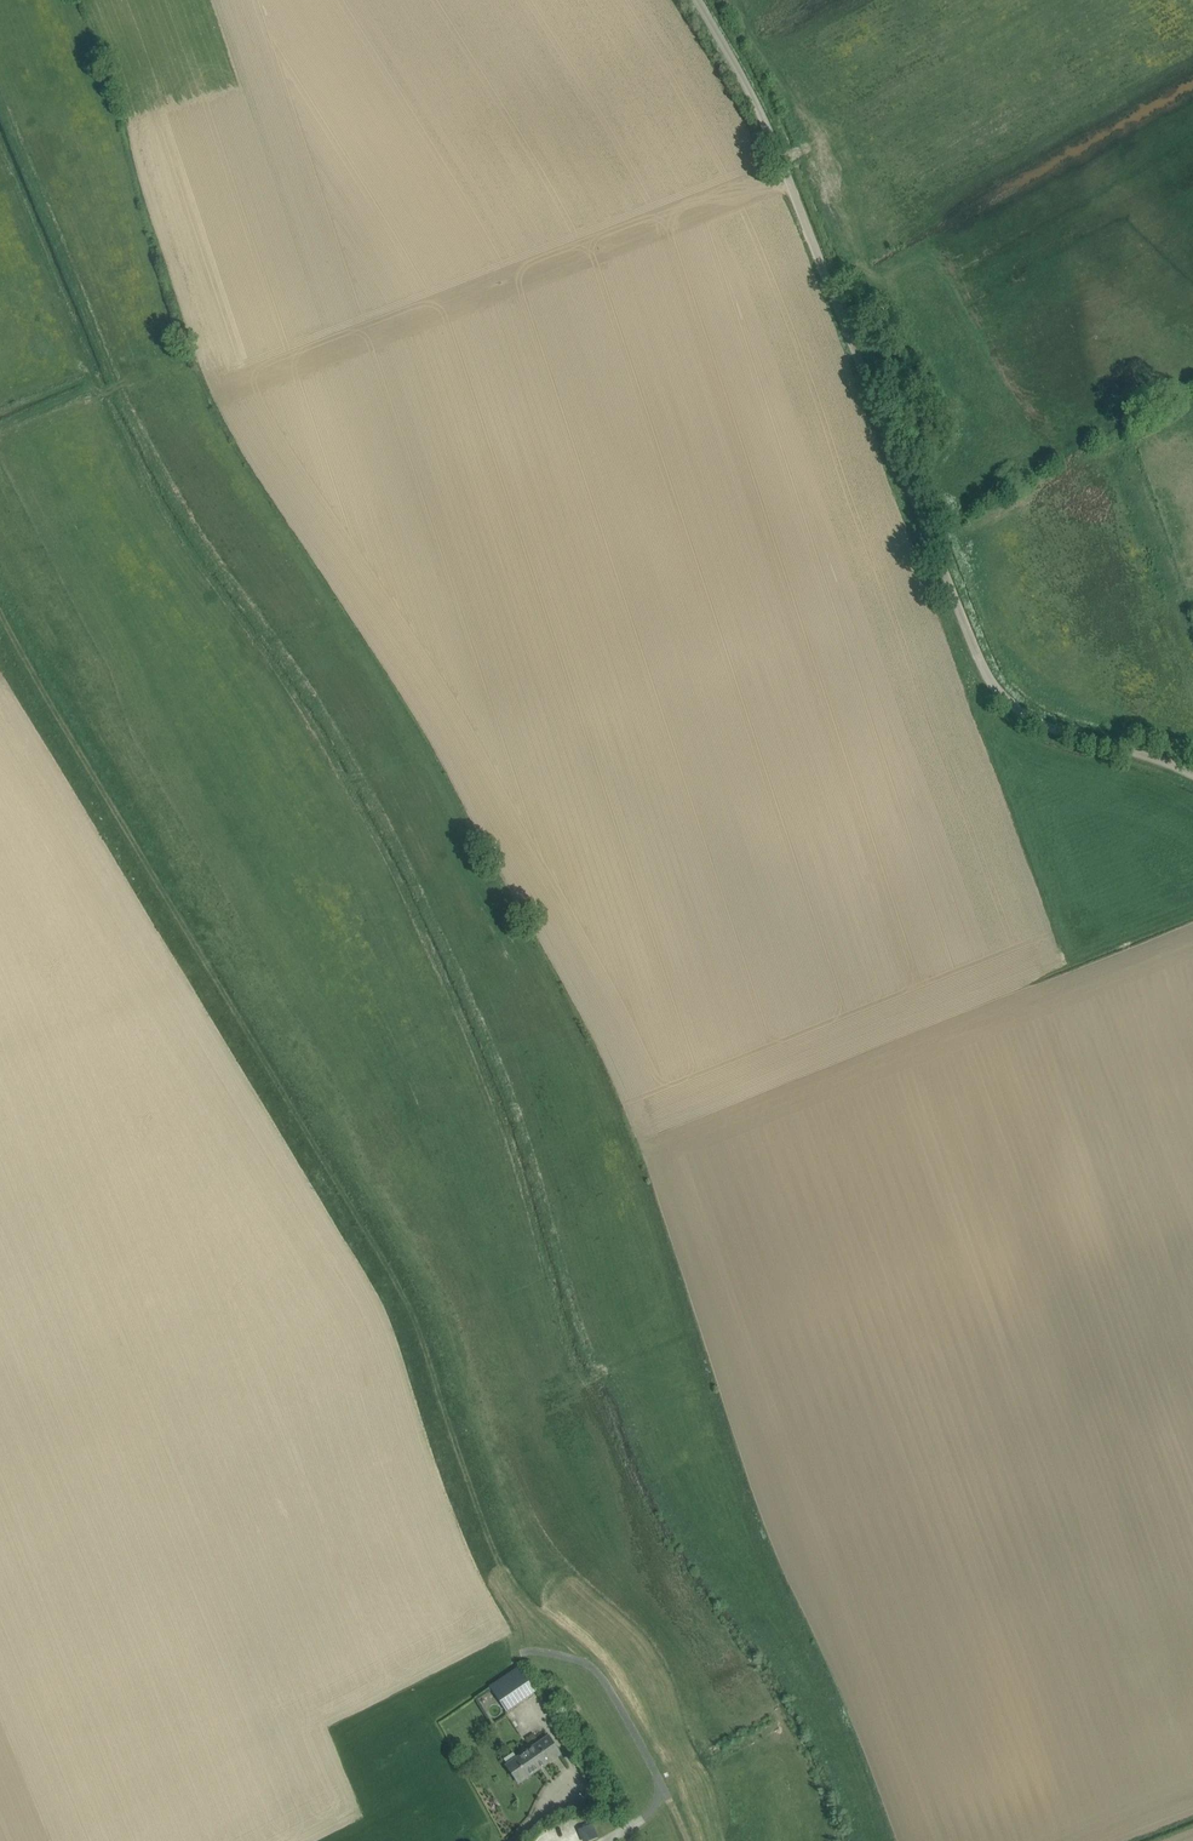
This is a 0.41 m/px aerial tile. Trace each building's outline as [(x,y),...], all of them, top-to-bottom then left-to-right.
[(489,1687),(491,1689),(507,1711),(536,1691),(518,1666),(489,1687)] [(538,1744),(521,1756),(506,1766),(518,1784),(560,1754),(548,1737),(538,1744)] [(582,1840),(586,1840),(599,1836),(594,1822),(577,1828),(582,1840)]
